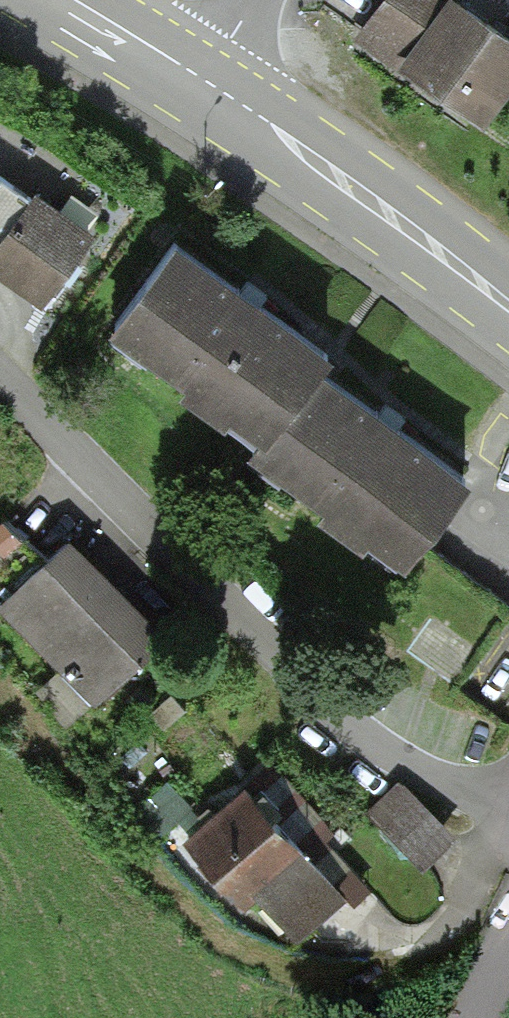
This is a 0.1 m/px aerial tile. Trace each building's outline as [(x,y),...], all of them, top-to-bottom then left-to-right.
[(359,22),(431,70),(485,106),(508,70),(508,0),(373,0),(359,22)] [(39,301),(67,261),(96,221),(35,177),(29,185),(0,164),(0,273),(39,301)] [(329,338),(178,225),(110,317),(187,374),(180,383),(220,414),(228,404),(261,429),(320,350),(329,338)] [(320,350),(261,429),(250,445),(321,497),(315,505),(356,535),(363,525),(397,550),(465,456),(320,350)] [(36,688),(66,725),(90,700),(94,703),(168,627),(66,526),(0,593),(0,609),(58,666),(36,688)] [(431,621),(408,653),(452,684),(475,651),(431,621)] [(456,832),(395,773),(365,804),(426,863),(456,832)] [(346,887),(246,778),(189,829),(228,871),(248,893),(261,882),(302,926),(346,887)]
